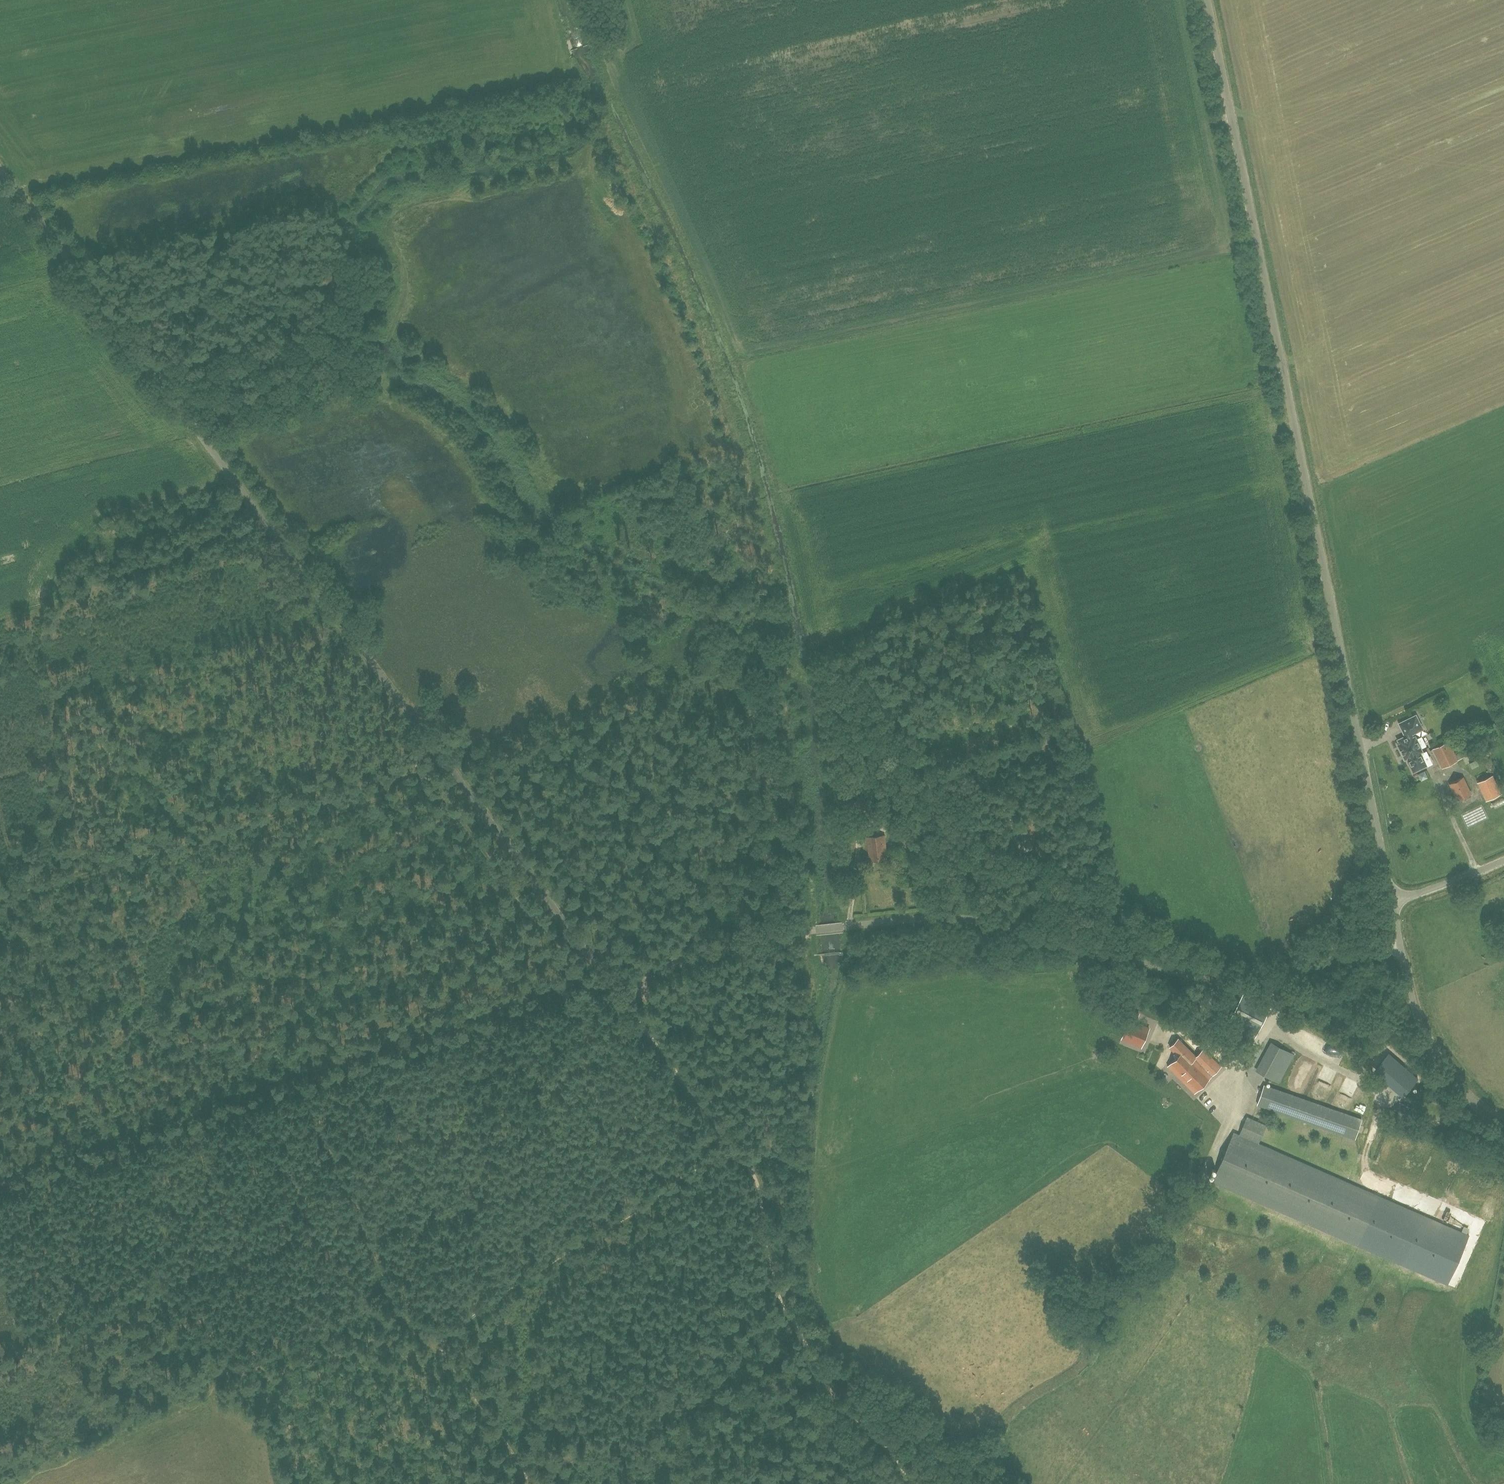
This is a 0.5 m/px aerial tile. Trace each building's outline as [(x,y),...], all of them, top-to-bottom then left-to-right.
[(1406,758),(1413,772),(1431,763),(1426,752),(1421,754),(1420,752),(1422,751),(1420,747),(1424,745),(1421,738),(1416,740),(1415,736),(1413,737),(1411,734),(1422,729),(1415,715),(1399,723),(1405,736),(1397,740),(1399,744),(1398,745),(1405,759),(1406,758)] [(1454,739),(1449,741),(1433,748),(1442,768),(1458,761),(1458,760),(1463,758),(1454,739)] [(1480,759),(1491,754),(1487,746),(1476,752),(1480,759)] [(1501,793),(1492,775),(1478,782),(1487,800),(1501,793)] [(1472,794),(1464,777),(1449,784),(1458,801),(1472,794)] [(859,813),(867,804),(859,797),(851,807),(859,813)] [(888,859),(885,835),(867,837),(870,861),(876,860),(876,862),(881,861),(881,859),(888,859)] [(901,844),(907,848),(913,839),(907,835),(901,844)] [(1503,925),(1503,901),(1494,905),(1503,925)] [(1270,1007),(1244,993),(1229,1023),(1255,1036),(1270,1007)] [(1170,1001),(1170,1007),(1170,1011),(1182,1011),(1182,1001),(1170,1001)] [(1150,1028),(1135,1022),(1139,1013),(1130,1010),(1126,1019),(1130,1021),(1125,1031),(1122,1038),(1142,1047),(1147,1035),(1150,1028)] [(1221,1067),(1204,1049),(1197,1057),(1179,1038),(1170,1047),(1179,1055),(1169,1065),(1195,1092),(1221,1067)] [(1255,1070),(1280,1083),(1295,1054),(1270,1041),(1255,1070)] [(1258,1104),(1355,1138),(1362,1119),(1265,1085),(1258,1104)] [(1258,1143),(1266,1125),(1247,1117),(1240,1135),(1234,1132),(1212,1181),(1404,1265),(1426,1216),(1258,1143)]
